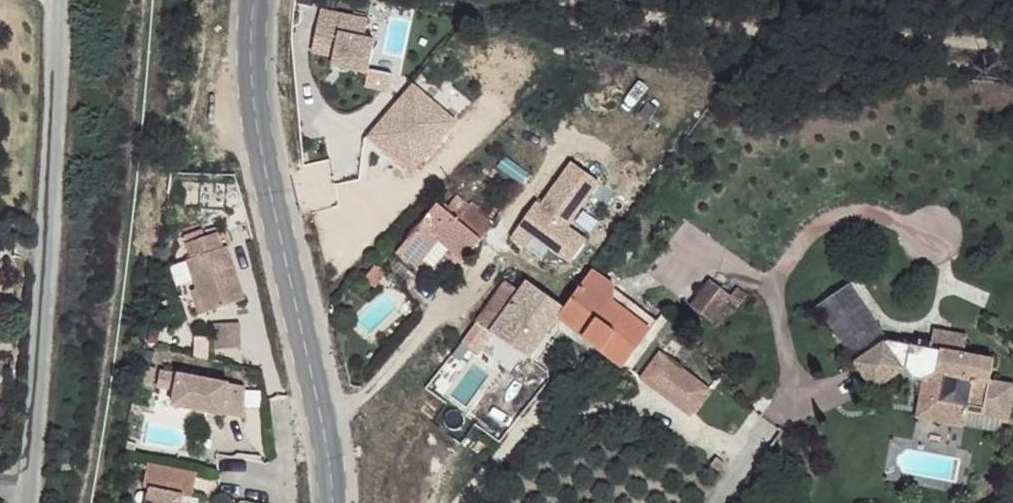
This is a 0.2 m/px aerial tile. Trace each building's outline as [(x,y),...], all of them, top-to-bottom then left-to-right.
[(454,196),(443,213),(447,215),(460,200),(454,196)] [(447,215),(398,273),(411,282),(439,246),(460,264),(491,224),(460,200),(447,215)] [(390,267),(398,273),(447,215),(443,213),(432,206),(390,267)] [(506,253),(512,257),(523,242),(516,238),(506,253)] [(507,282),(474,325),(526,362),(558,319),(588,275),(577,267),(570,276),(523,242),(512,257),(552,286),(547,294),(522,277),(512,288),(507,282)] [(216,244),(187,252),(192,269),(187,270),(195,296),(203,323),(244,311),(228,258),(222,259),(216,244)] [(588,275),(558,319),(624,367),(659,320),(592,270),(588,275)] [(859,276),(825,301),(852,338),(876,303),(870,293),(859,276)] [(712,278),(692,304),(716,323),(734,299),(742,289),(730,278),(723,287),(712,278)] [(887,282),(870,293),(876,303),(889,285),(887,282)] [(382,283),(369,302),(372,305),(387,286),(382,283)] [(387,286),(372,305),(379,309),(392,292),(387,286)] [(742,289),(734,299),(743,306),(751,297),(742,289)] [(195,296),(188,299),(196,326),(203,323),(195,296)] [(876,303),(852,338),(866,357),(890,321),(876,303)] [(902,304),(890,321),(899,333),(915,322),(902,304)] [(890,321),(866,357),(899,333),(890,321)] [(214,349),(241,349),(241,324),(213,324),(214,349)] [(866,357),(884,384),(912,365),(918,359),(925,371),(939,373),(938,382),(934,404),(955,407),(954,416),(1012,425),(1012,380),(1005,379),(1009,357),(981,355),(983,348),(976,347),(979,335),(943,330),(942,343),(928,342),(926,349),(899,333),(866,357)] [(653,350),(642,363),(649,369),(665,379),(658,386),(672,396),(674,393),(717,425),(726,414),(688,383),(691,380),(687,376),(653,350)] [(649,369),(641,380),(655,391),(658,386),(665,379),(649,369)] [(177,385),(171,417),(245,432),(244,398),(177,385)] [(934,404),(932,414),(954,416),(955,407),(934,404)] [(150,471),(145,494),(152,495),(151,502),(186,502),(189,502),(194,502),(199,480),(150,471)]
